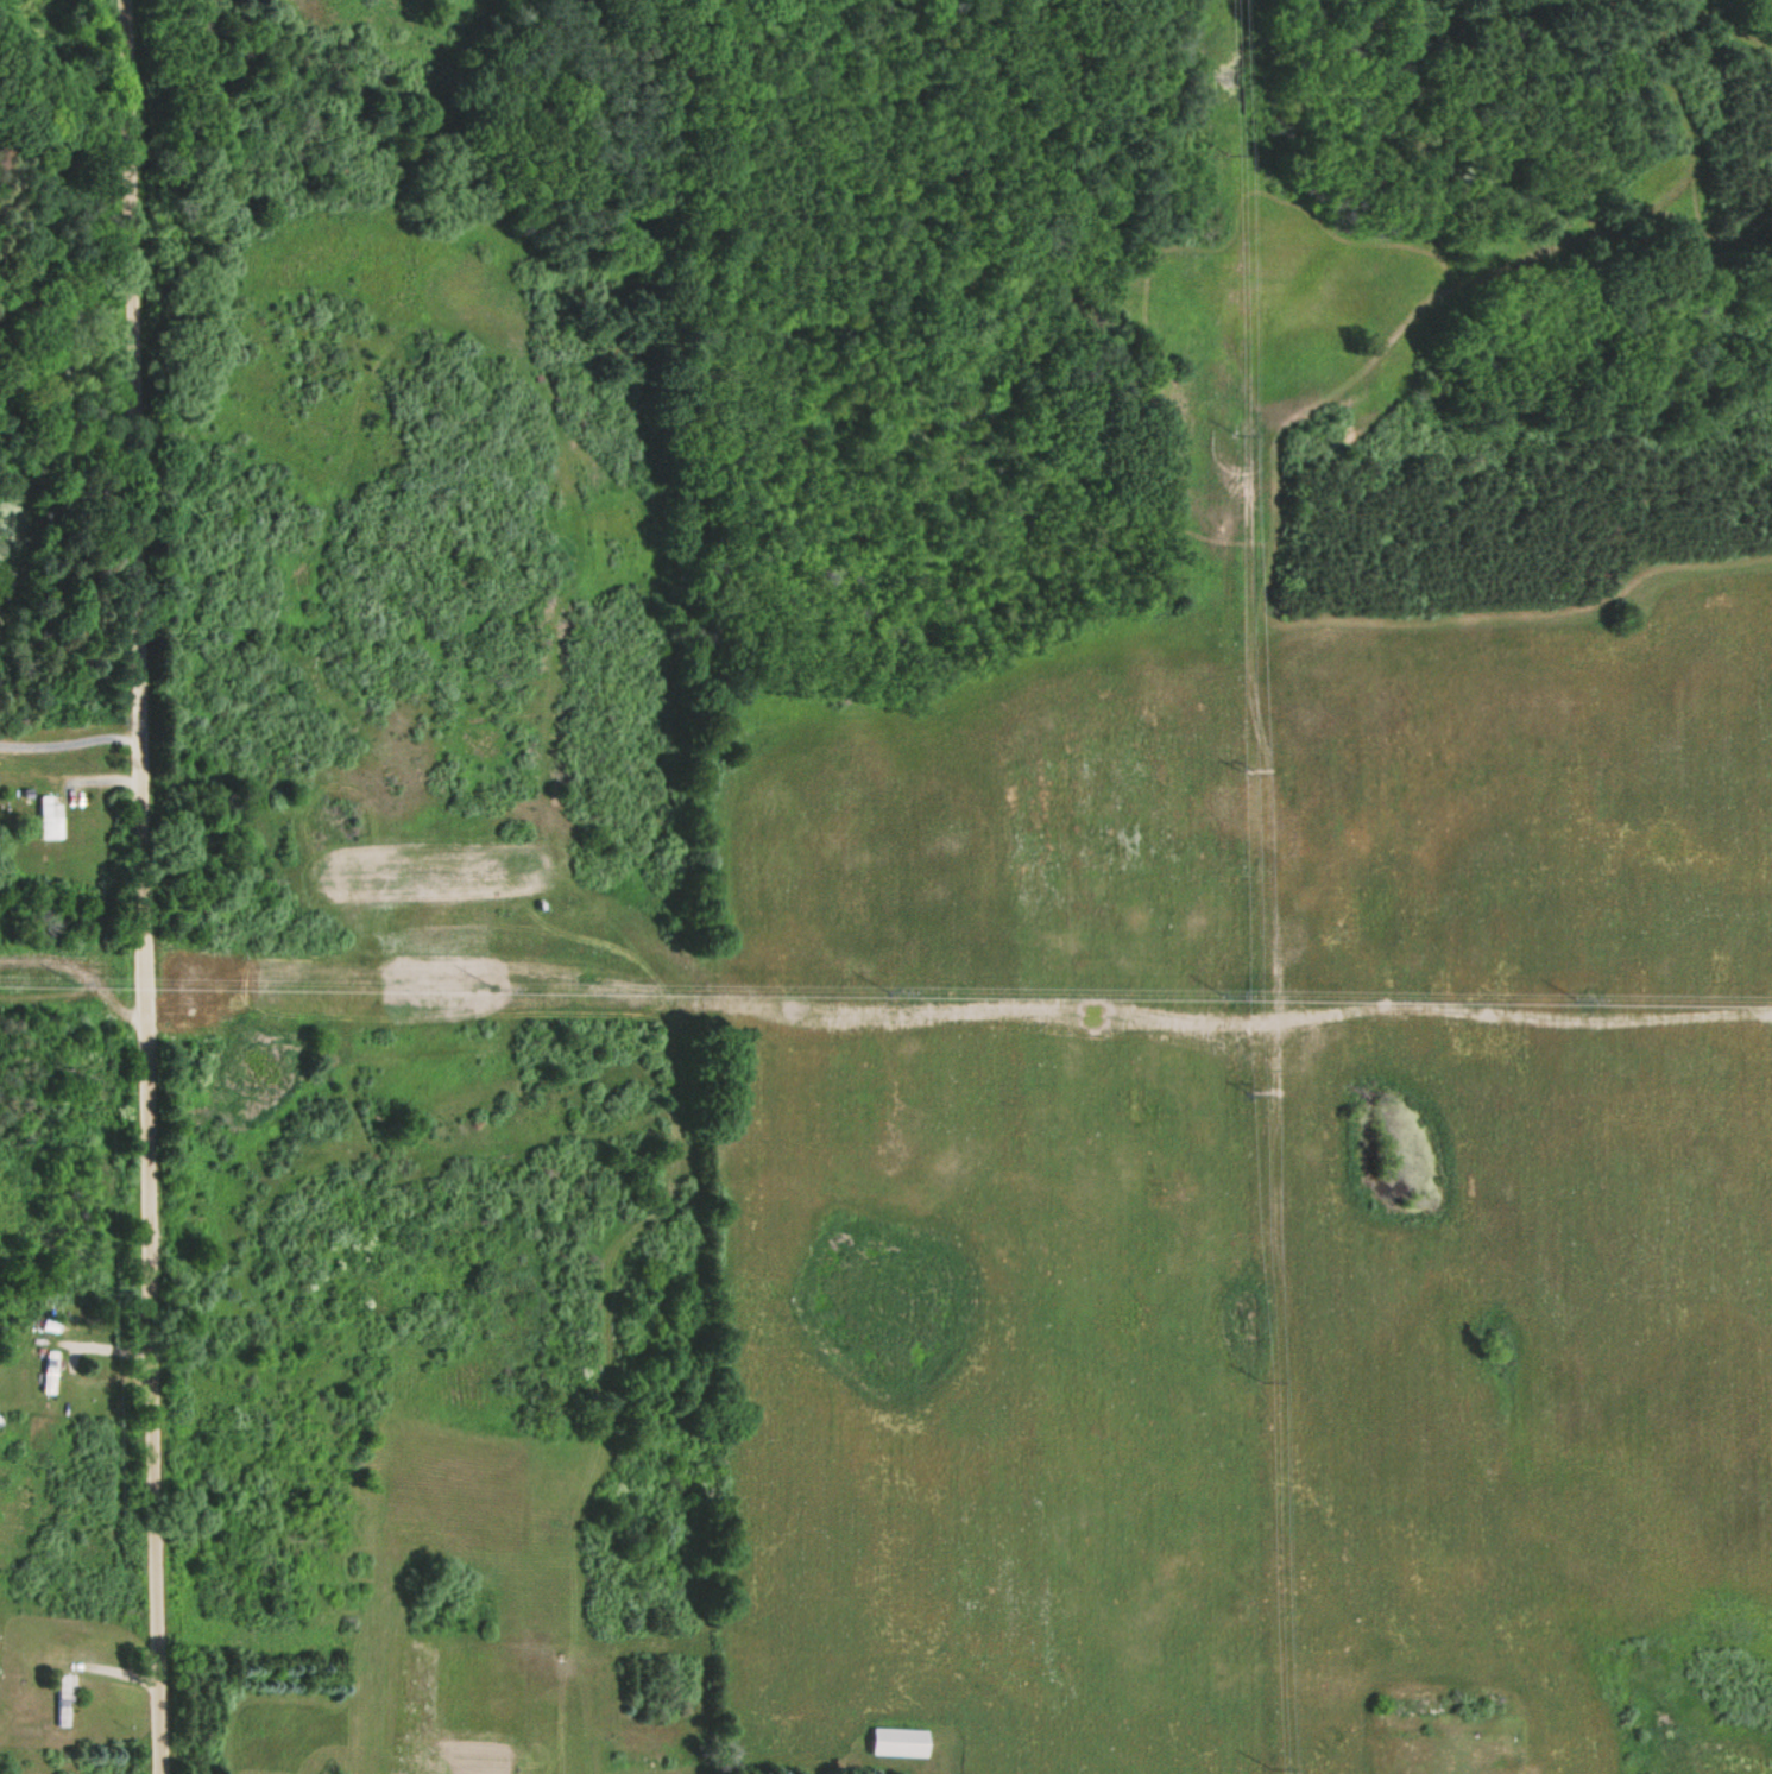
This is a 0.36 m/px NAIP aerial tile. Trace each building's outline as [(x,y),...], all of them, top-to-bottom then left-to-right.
[(60,838),(59,795),(39,795),(39,838),(60,838)] [(55,1350),(43,1350),(42,1393),(53,1393),(55,1350)] [(68,1675),(58,1675),(58,1725),(68,1725),(68,1675)] [(925,1729),(870,1729),(870,1756),(925,1756),(925,1729)]
